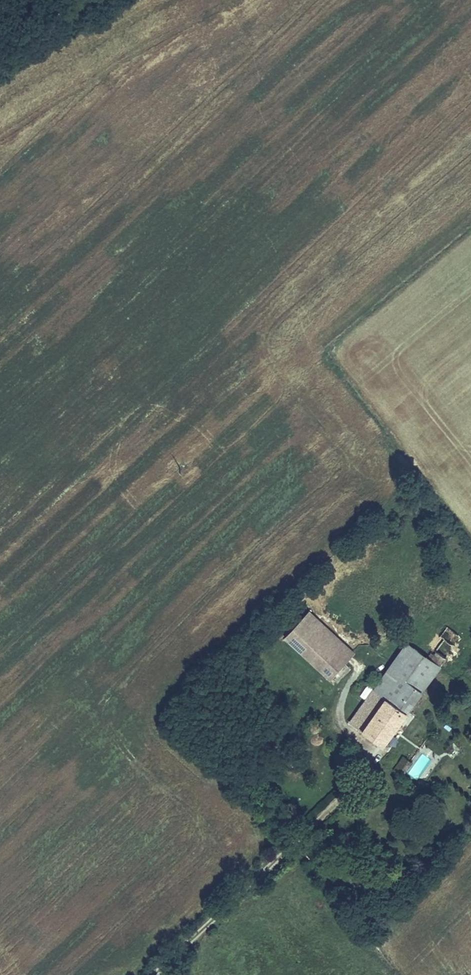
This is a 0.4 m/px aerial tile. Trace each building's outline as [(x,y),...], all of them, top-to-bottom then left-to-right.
[(348,651),(303,608),(280,632),(325,674),(348,651)] [(344,720),(376,743),(456,635),(440,623),(425,643),(431,647),(425,655),(415,648),(410,654),(399,646),(344,720)] [(397,775),(406,762),(398,755),(388,768),(397,775)]
